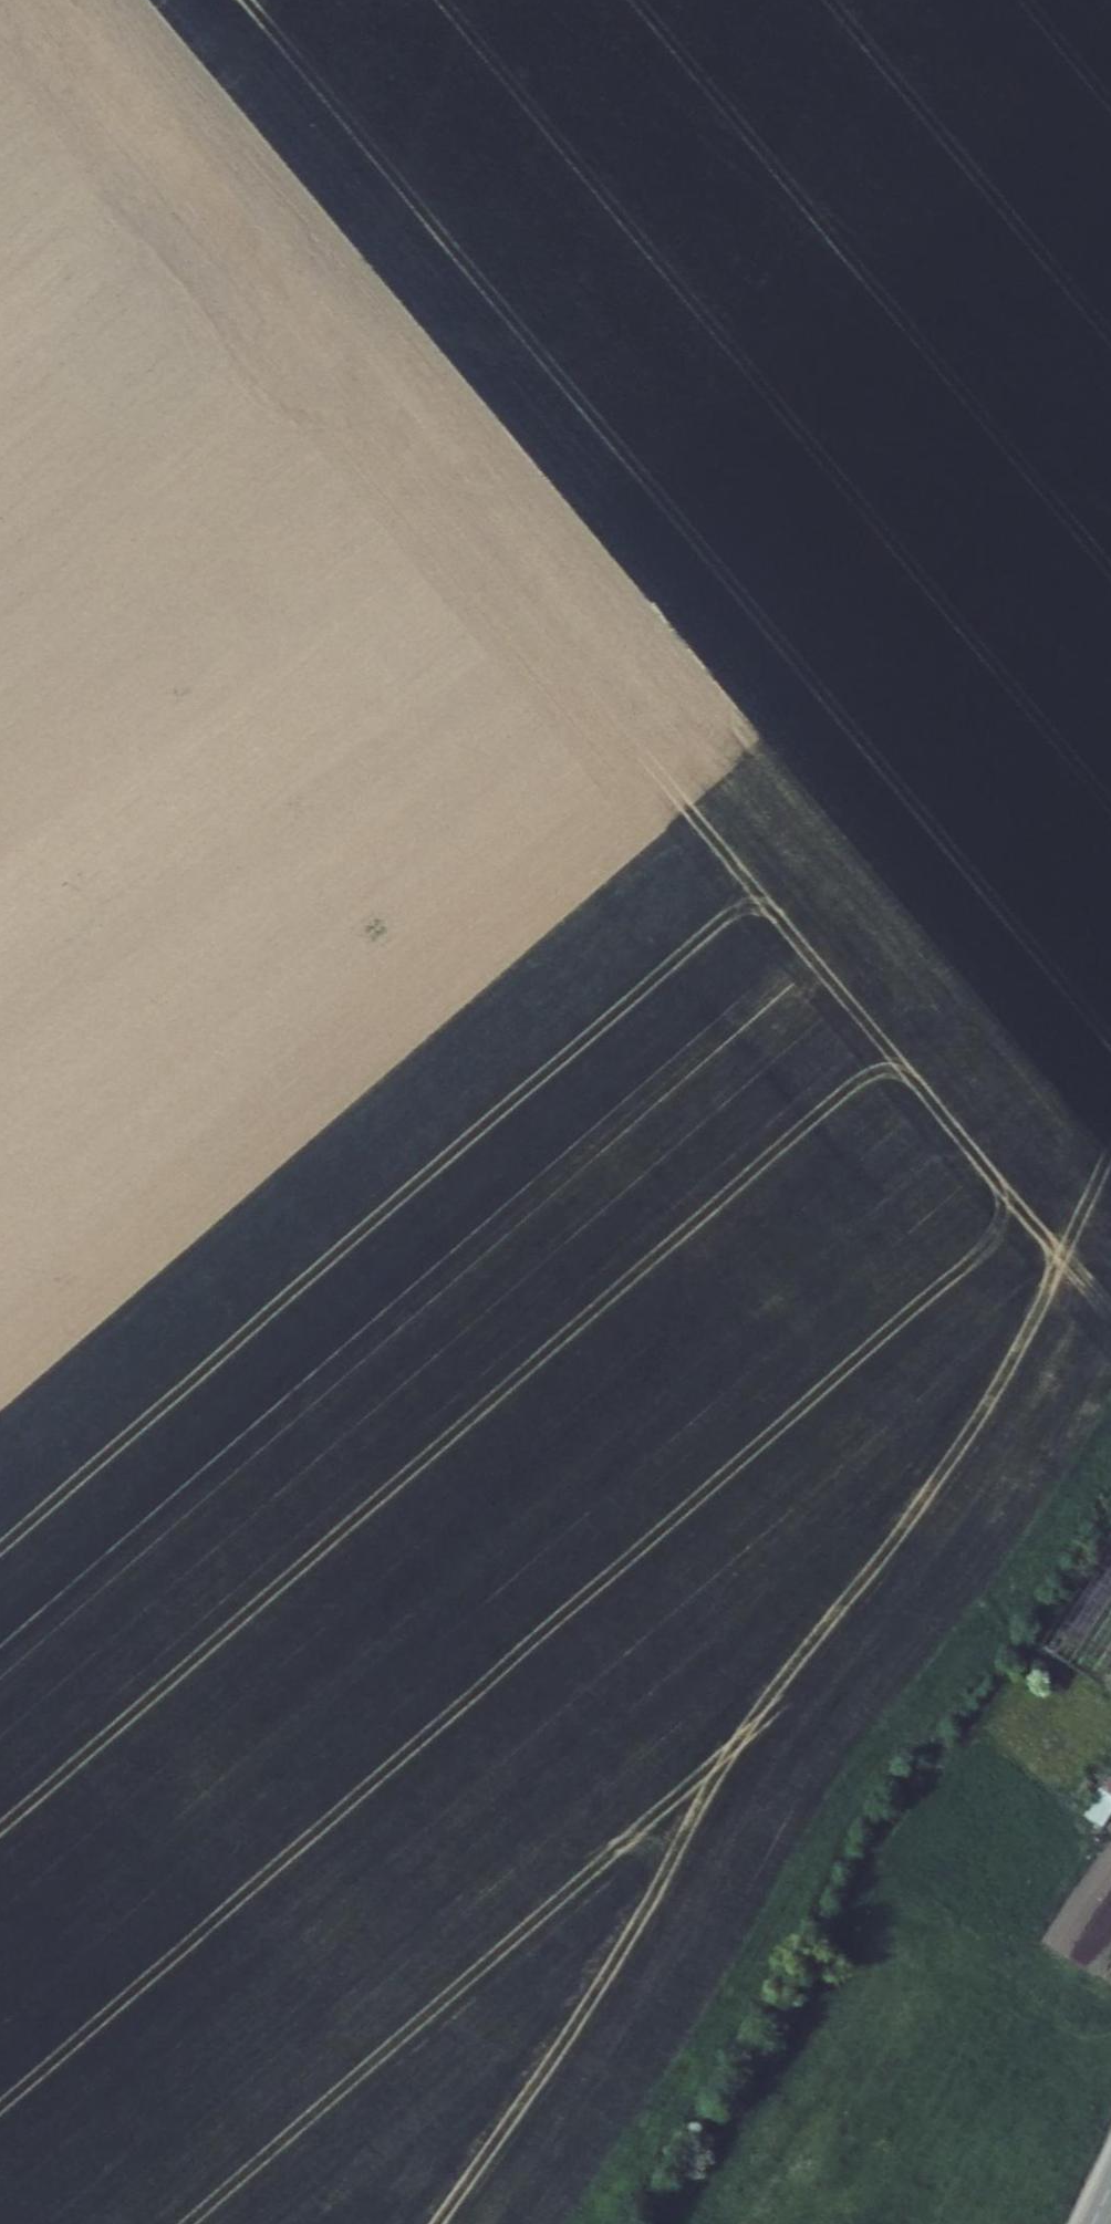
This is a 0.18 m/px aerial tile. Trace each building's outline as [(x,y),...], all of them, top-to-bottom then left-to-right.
[(1107,1778),(1100,1790),(1110,1797),(1110,1780),(1107,1778)] [(1110,1814),(1110,1797),(1100,1790),(1083,1817),(1102,1828),(1110,1814)]
